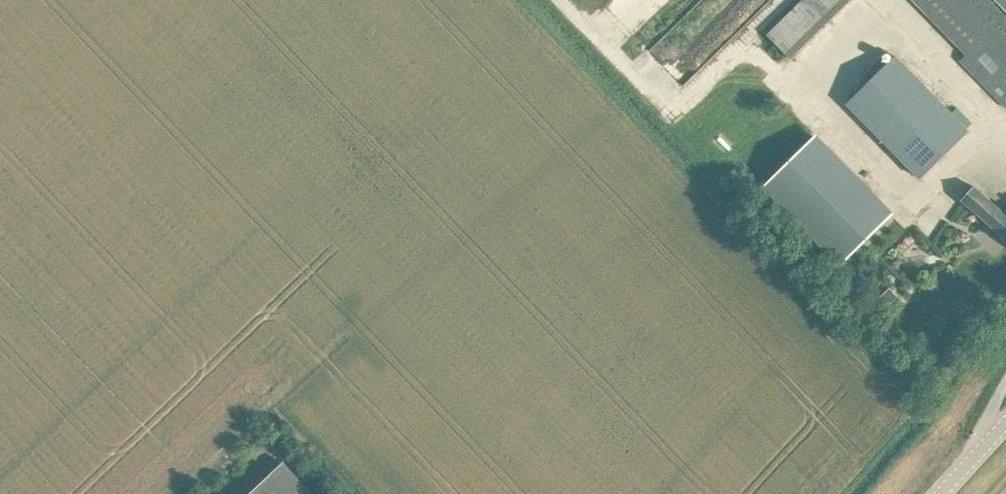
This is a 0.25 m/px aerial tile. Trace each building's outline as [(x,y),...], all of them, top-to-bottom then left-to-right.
[(672,0),(624,0),(647,24),(672,0)] [(663,43),(692,73),(746,19),(737,9),(746,0),(707,0),(663,43)] [(835,14),(849,0),(821,0),(835,14)] [(967,53),(961,60),(1005,106),(1005,0),(915,0),(967,53)] [(919,173),(966,128),(896,56),(849,100),(919,173)] [(816,134),(763,186),(840,265),(843,261),(890,216),(893,212),(816,134)] [(973,185),(961,199),(1005,240),(1005,216),(973,185)] [(889,287),(878,298),(886,307),(897,296),(889,287)] [(285,464),(253,493),(314,493),(285,464)]
